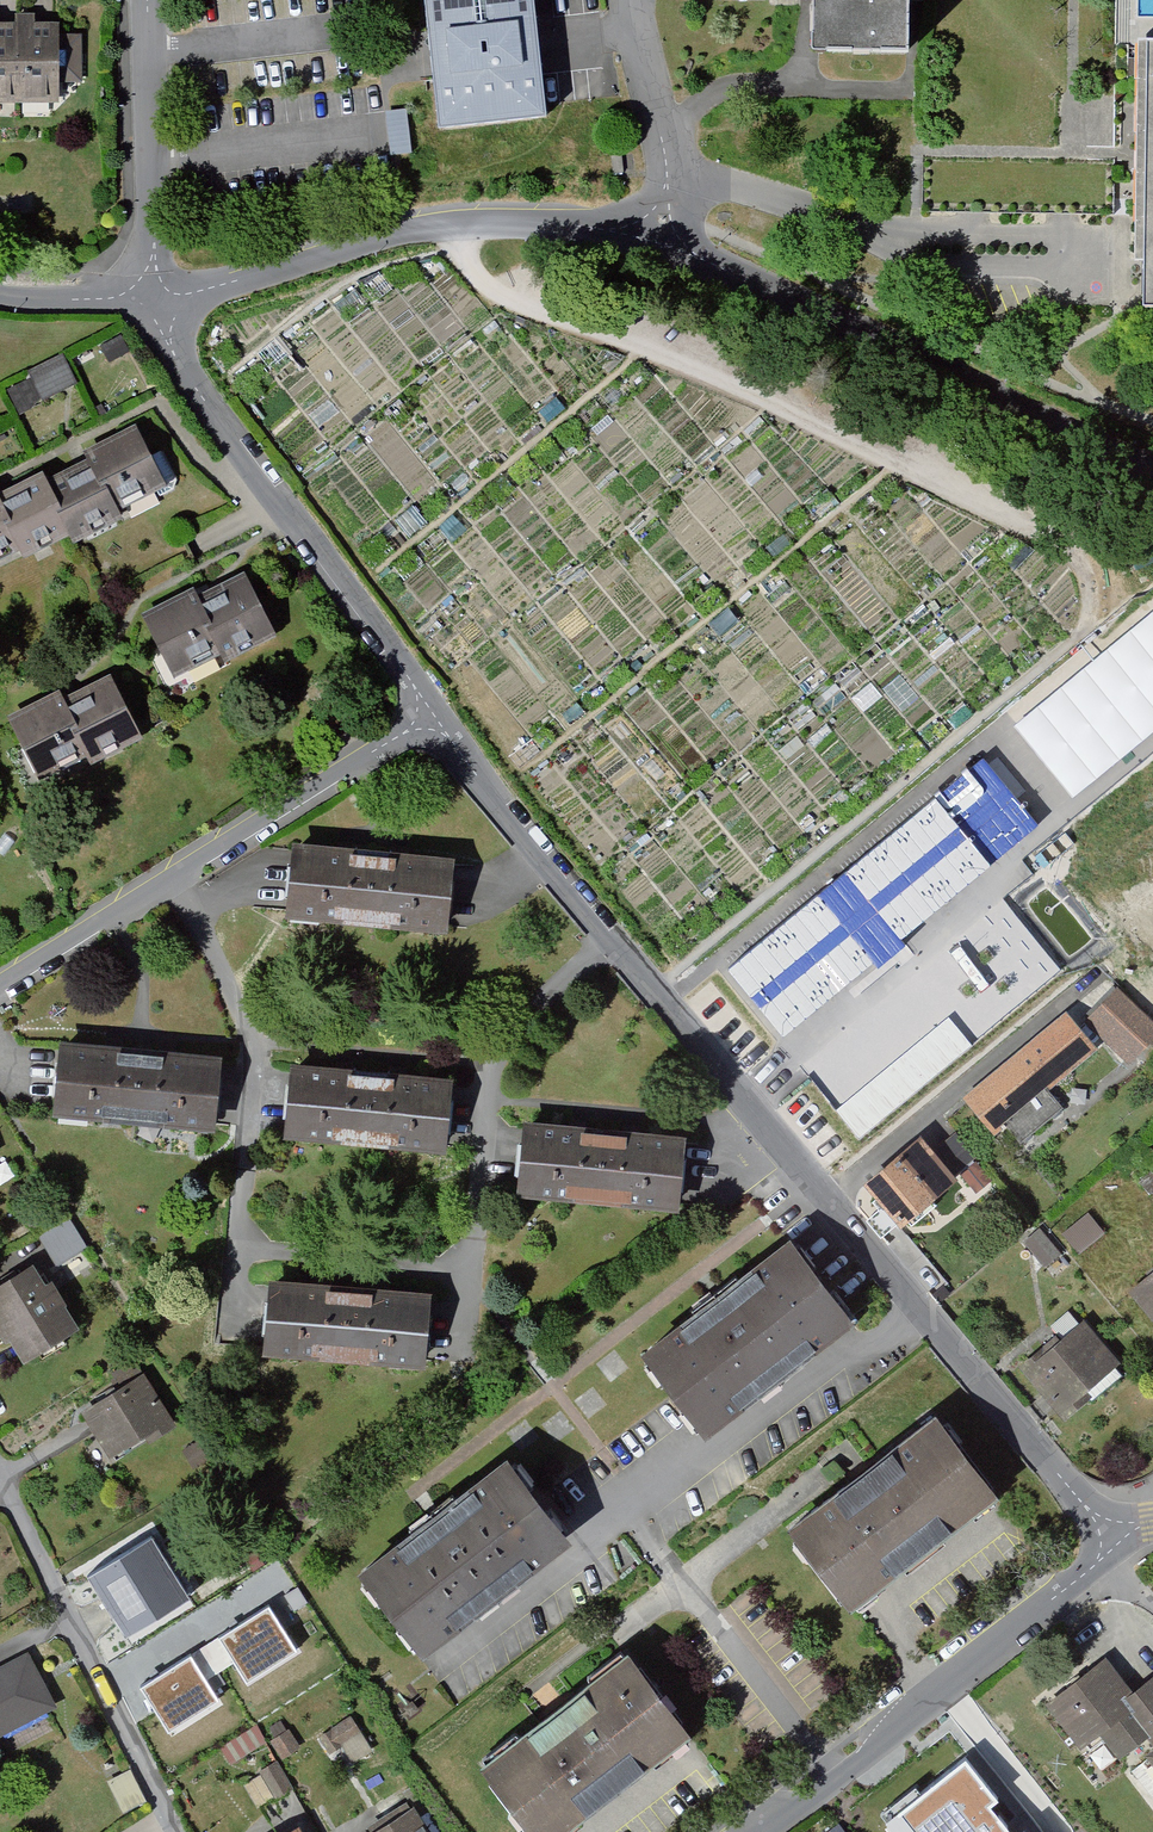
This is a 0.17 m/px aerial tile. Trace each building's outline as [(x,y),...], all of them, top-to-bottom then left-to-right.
[(450,146),(557,132),(546,48),(539,0),(430,0),(450,146)] [(811,50),(910,54),(910,0),(813,0),(811,50)] [(0,22),(0,109),(33,108),(31,20),(0,22)] [(66,20),(31,20),(33,108),(69,108),(66,20)] [(1130,47),(1129,155),(1128,230),(1127,262),(1127,309),(1152,309),(1152,47),(1130,47)] [(119,343),(101,354),(111,369),(129,358),(119,343)] [(69,359),(31,375),(44,405),(82,389),(69,359)] [(0,472),(0,579),(19,568),(27,581),(69,558),(74,567),(183,506),(137,424),(36,480),(24,458),(0,472)] [(244,555),(142,614),(189,695),(291,636),(244,555)] [(1097,652),(1007,722),(1065,796),(1143,735),(1136,726),(1149,716),(1115,674),(1114,674),(1097,652)] [(62,696),(22,721),(59,780),(96,756),(109,776),(161,743),(120,679),(71,710),(62,696)] [(936,797),(730,968),(781,1037),(889,951),(980,877),(993,869),(936,797)] [(299,847),(291,925),(298,926),(451,942),(459,864),(299,847)] [(1085,1029),(1127,1069),(1152,1043),(1152,1018),(1123,989),(1085,1029)] [(1071,1014),(968,1100),(998,1136),(1009,1127),(1025,1146),(1070,1109),(1054,1089),(1101,1050),(1071,1014)] [(948,1017),(834,1110),(859,1140),(972,1047),(948,1017)] [(66,1042),(59,1123),(219,1137),(227,1056),(66,1042)] [(285,1148),(446,1165),(455,1080),(294,1063),(285,1148)] [(523,1204),(688,1218),(695,1135),(530,1121),(523,1204)] [(930,1135),(871,1184),(912,1233),(972,1184),(961,1171),(976,1158),(958,1136),(942,1149),(930,1135)] [(72,1220),(41,1239),(59,1269),(90,1251),(72,1220)] [(782,1237),(630,1346),(633,1350),(703,1438),(851,1322),(782,1237)] [(1123,1288),(1152,1321),(1152,1261),(1123,1288)] [(0,1295),(0,1352),(18,1380),(91,1333),(46,1265),(0,1295)] [(270,1285),(264,1364),(428,1376),(434,1296),(270,1285)] [(1050,1416),(1120,1377),(1086,1317),(1016,1356),(1050,1416)] [(139,1377),(82,1416),(112,1461),(169,1422),(139,1377)] [(937,1394),(792,1513),(862,1597),(1007,1478),(937,1394)] [(194,1441),(179,1451),(194,1475),(209,1465),(194,1441)] [(575,1544),(501,1444),(358,1549),(432,1649),(575,1544)] [(89,1575),(121,1630),(193,1588),(161,1533),(89,1575)] [(268,1567),(244,1582),(256,1604),(259,1602),(278,1591),(281,1589),(268,1567)] [(232,1661),(251,1694),(304,1663),(269,1601),(132,1681),(162,1734),(219,1701),(205,1676),(232,1661)] [(478,1746),(545,1831),(557,1831),(699,1722),(628,1630),(478,1746)] [(0,1666),(0,1750),(59,1716),(22,1653),(0,1666)] [(1041,1712),(1095,1781),(1127,1756),(1152,1789),(1152,1678),(1122,1702),(1096,1669),(1041,1712)] [(353,1722),(325,1738),(334,1754),(362,1738),(353,1722)] [(258,1730),(221,1752),(232,1770),(269,1748),(258,1730)] [(887,1808),(906,1831),(1059,1831),(982,1734),(887,1808)] [(295,1736),(272,1749),(280,1765),(304,1753),(295,1736)] [(271,1772),(242,1789),(257,1814),(285,1798),(271,1772)] [(379,1831),(437,1831),(418,1805),(379,1831)]
